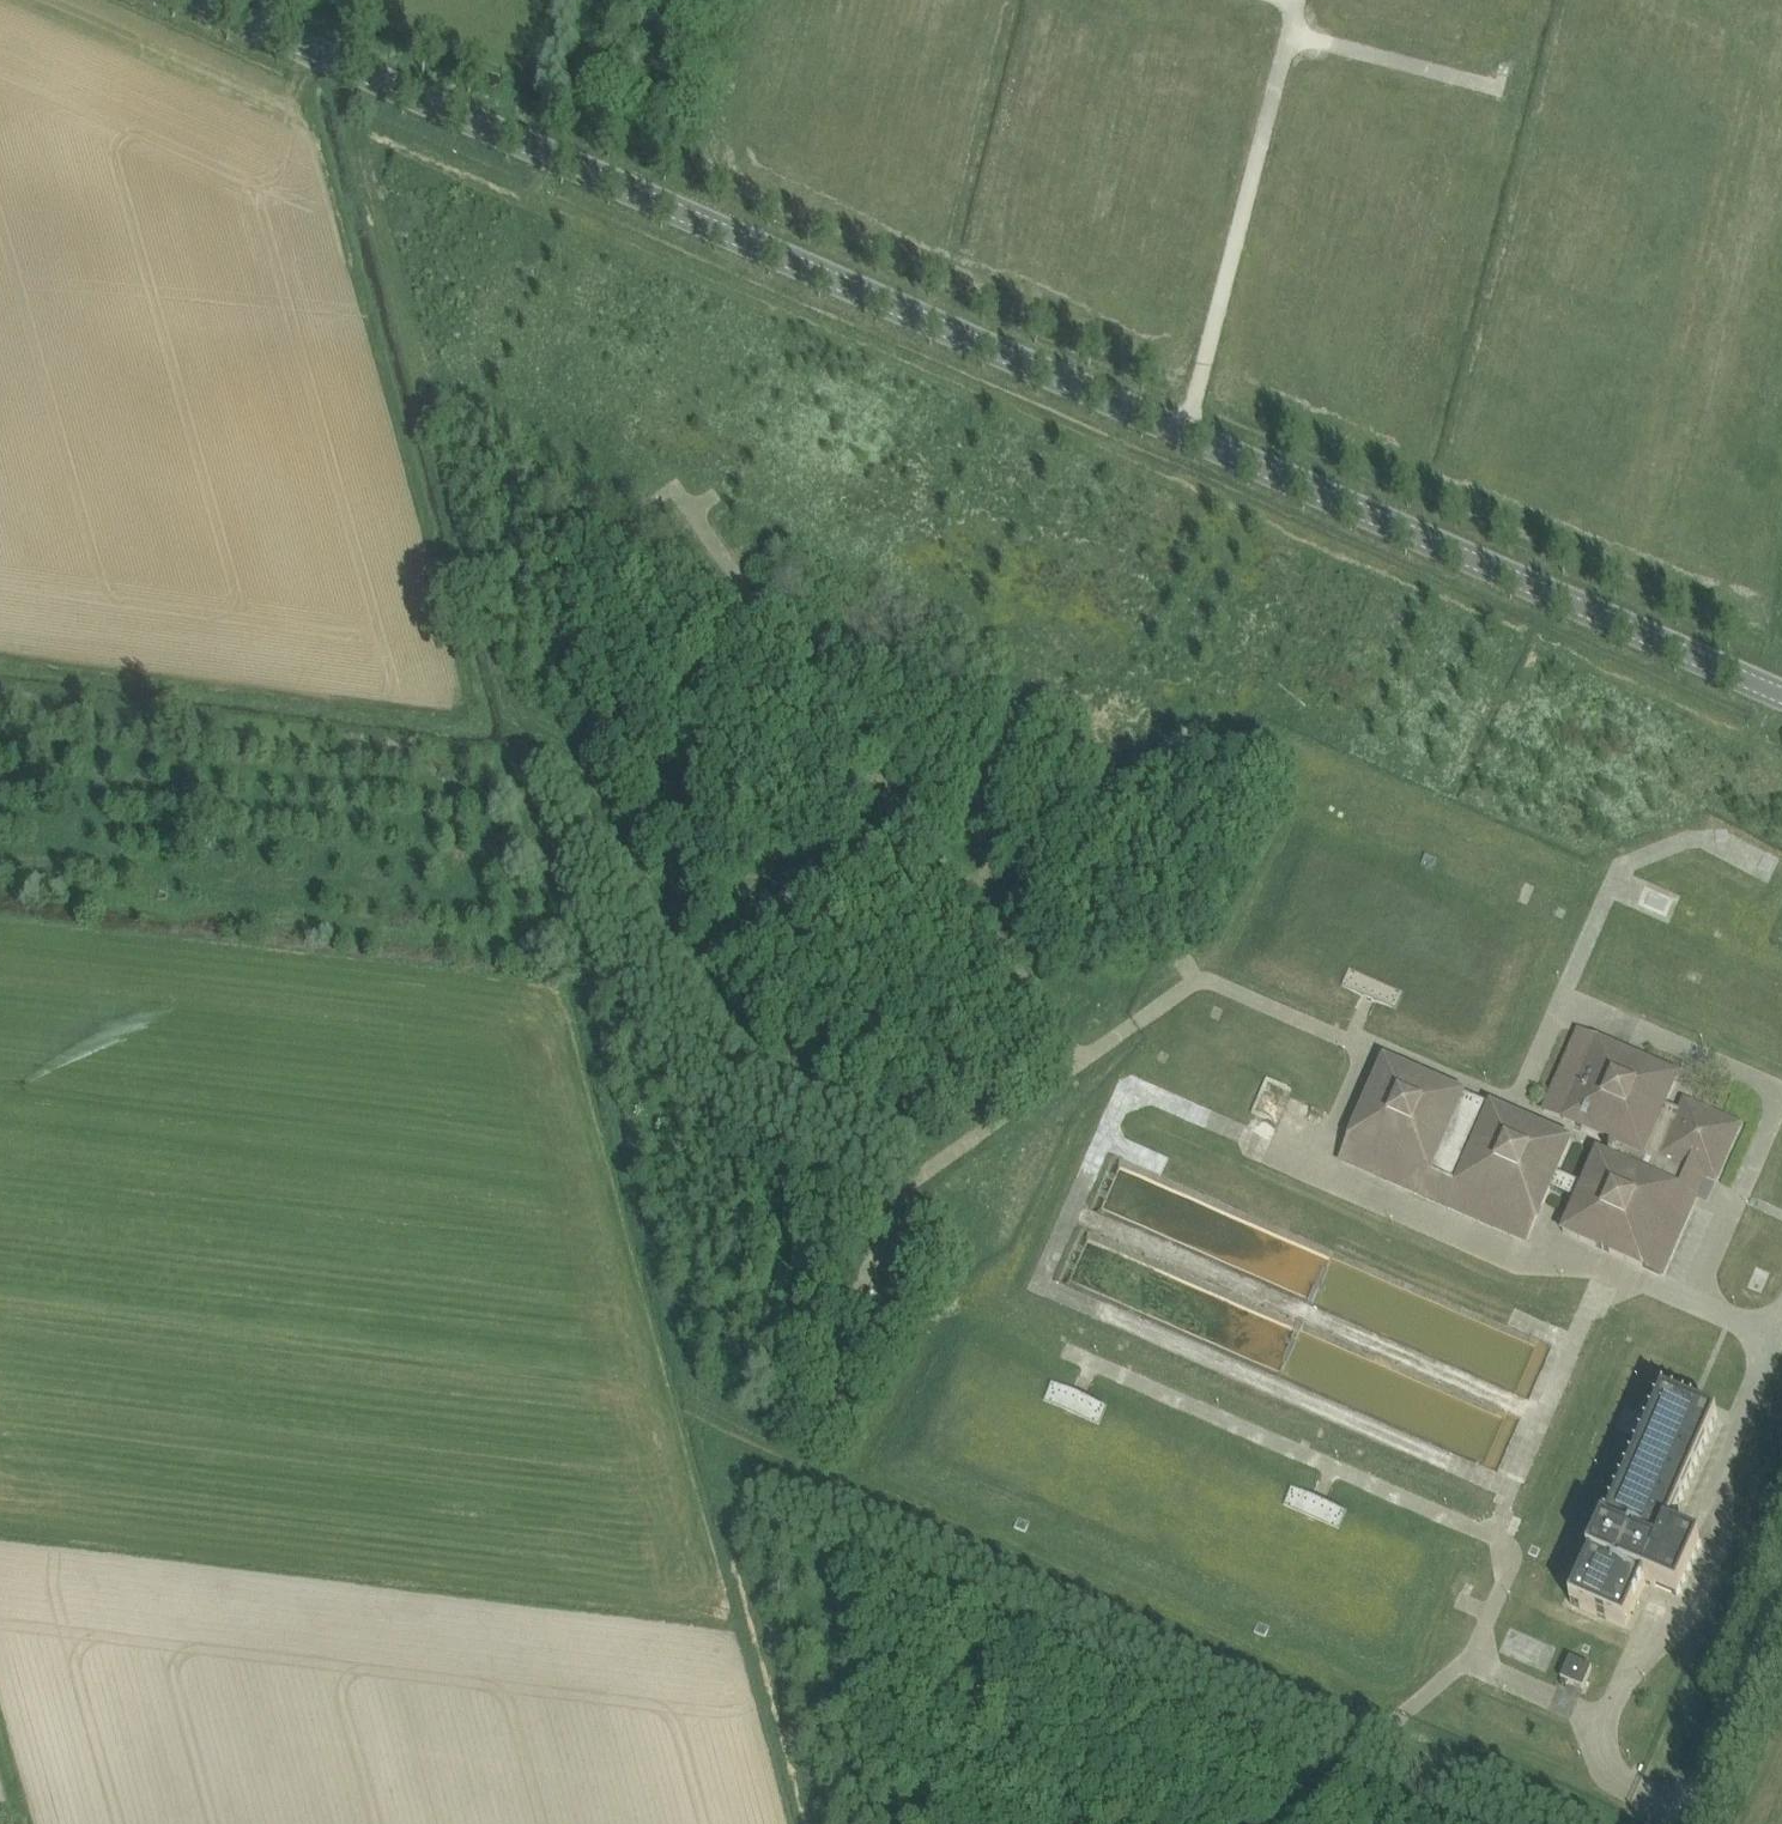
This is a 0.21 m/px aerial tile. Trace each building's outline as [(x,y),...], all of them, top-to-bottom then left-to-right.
[(1350,968),(1343,985),(1363,994),(1365,995),(1376,1000),(1377,1000),(1396,1009),(1404,991),(1350,968)] [(1376,1081),(1341,1160),(1506,1232),(1528,1241),(1551,1188),(1578,1200),(1564,1232),(1663,1275),(1698,1195),(1695,1194),(1703,1174),(1717,1180),(1741,1125),(1686,1100),(1681,1110),(1666,1104),(1679,1074),(1580,1030),(1557,1082),(1545,1110),(1564,1119),(1616,1141),(1609,1156),(1599,1152),(1585,1184),(1558,1172),(1572,1140),(1386,1059),(1376,1081)] [(1256,1115),(1282,1121),(1292,1083),(1266,1076),(1256,1115)] [(1050,1381),(1043,1400),(1100,1423),(1107,1405),(1090,1398),(1088,1397),(1075,1392),(1073,1391),(1071,1390),(1050,1381)] [(1591,1558),(1571,1604),(1626,1628),(1646,1582),(1679,1596),(1701,1545),(1668,1531),(1718,1418),(1663,1394),(1614,1507),(1610,1505),(1588,1556),(1591,1558)] [(1293,1486),(1285,1503),(1338,1528),(1346,1512),(1346,1510),(1329,1502),(1327,1502),(1327,1501),(1315,1496),(1313,1495),(1308,1493),(1293,1486)] [(1563,1679),(1561,1684),(1566,1686),(1568,1682),(1583,1688),(1593,1667),(1570,1658),(1562,1679),(1563,1679)]
